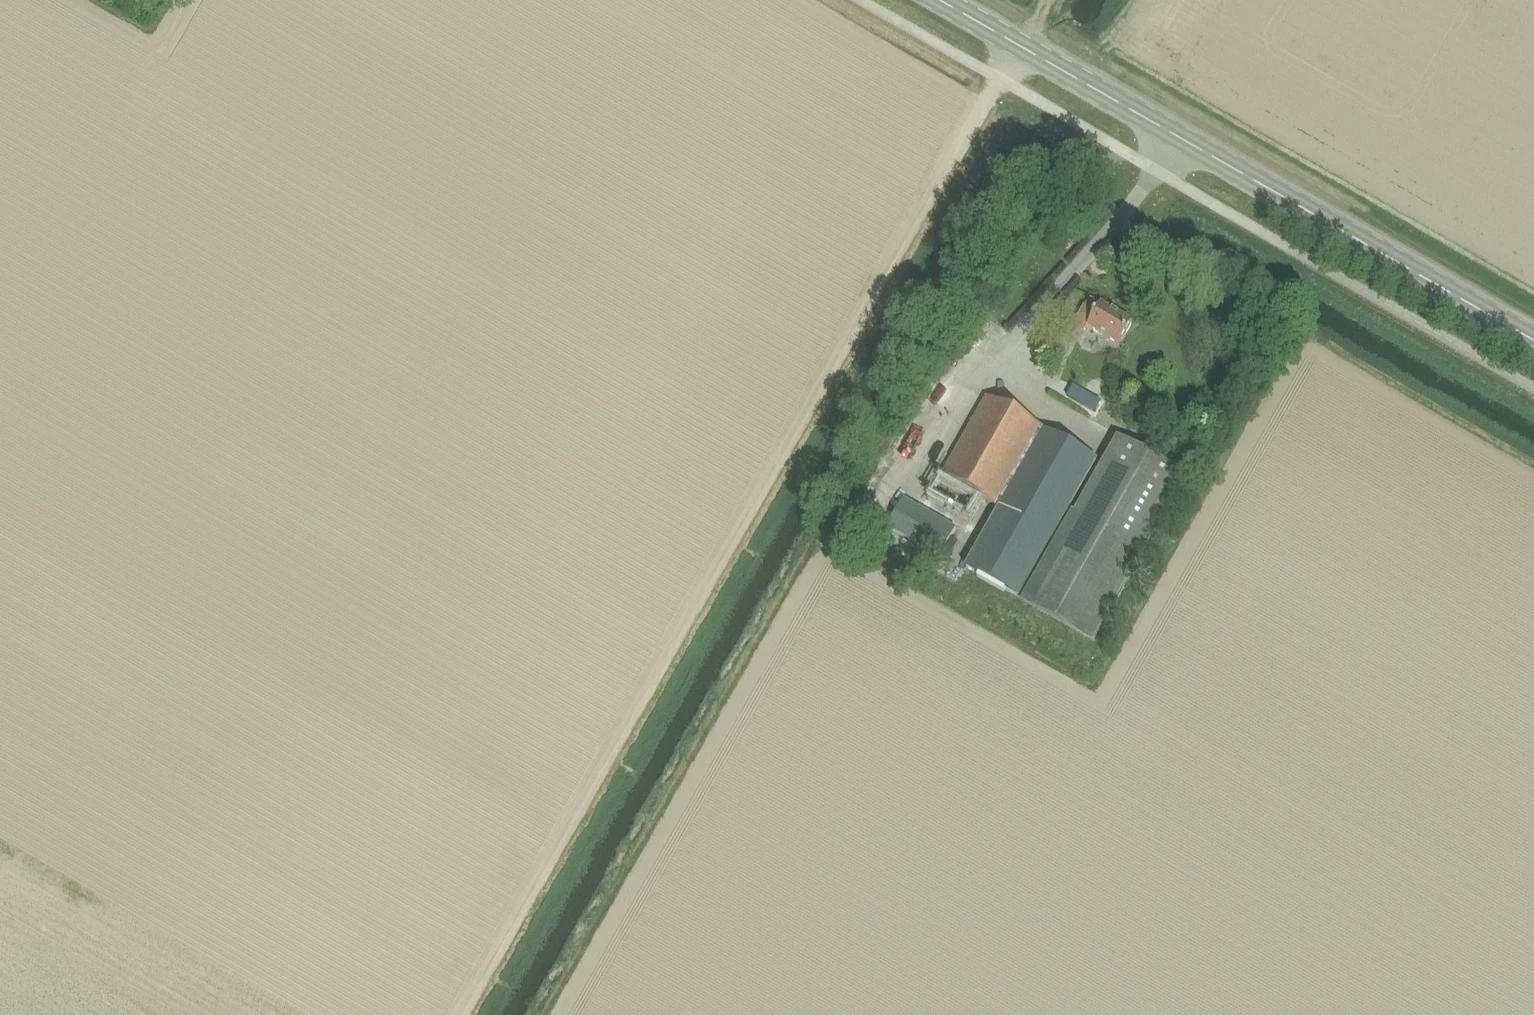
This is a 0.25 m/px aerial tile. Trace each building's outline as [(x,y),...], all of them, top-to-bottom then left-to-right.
[(1119,345),(1132,322),(1100,304),(1100,305),(1089,299),(1080,316),(1073,327),(1088,336),(1091,329),(1119,345)] [(1087,398),(1102,391),(1094,373),(1079,379),(1087,398)] [(1019,598),(1095,460),(985,399),(942,476),(999,509),(966,568),(1019,598)] [(1117,437),(1024,601),(1092,639),(1184,475),(1117,437)] [(939,558),(956,529),(903,499),(886,528),(939,558)]
